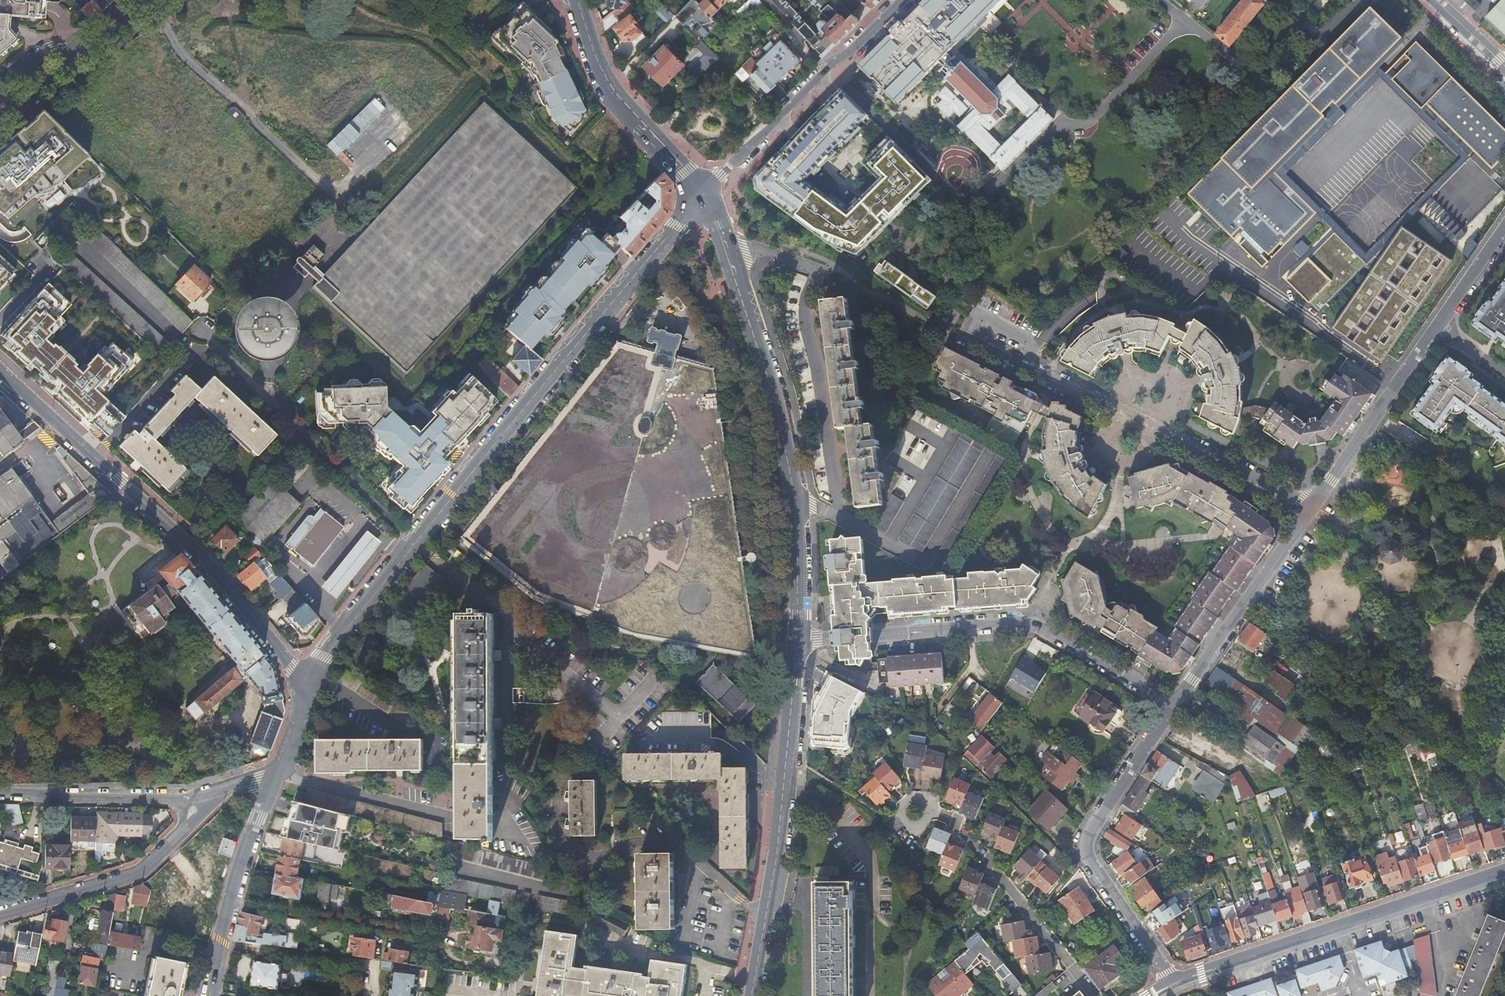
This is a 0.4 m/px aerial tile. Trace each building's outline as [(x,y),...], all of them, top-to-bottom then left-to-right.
[(20,40),(12,30),(14,18),(35,19),(36,0),(0,0),(0,57),(20,40)] [(90,22),(110,5),(105,0),(104,0),(96,6),(91,0),(75,0),(73,2),(90,22)] [(612,11),(620,20),(635,9),(628,0),(623,0),(621,6),(619,6),(612,11)] [(712,16),(700,4),(697,0),(690,0),(682,9),(679,12),(675,16),(684,24),(694,17),(700,23),(691,32),(701,42),(702,41),(720,24),(712,16)] [(700,4),(712,16),(720,9),(720,8),(728,0),(704,0),(700,4)] [(825,0),(809,0),(831,20),(828,23),(826,21),(821,20),(817,23),(819,28),(821,30),(816,35),(785,0),(770,0),(822,58),(841,40),(860,21),(855,16),(855,14),(854,12),(852,13),(846,20),(835,10),(833,8),(825,0)] [(856,65),(869,78),(870,77),(881,88),(880,89),(893,102),(997,0),(922,0),(856,65)] [(863,2),(873,9),(881,0),(859,0),(863,2)] [(1265,0),(1245,0),(1215,36),(1229,48),(1265,5),(1263,3),(1265,0)] [(1470,16),(1480,6),(1474,0),(1453,0),(1470,16)] [(1485,17),(1504,35),(1504,0),(1501,0),(1485,17)] [(513,13),(515,15),(517,12),(520,14),(526,8),(529,11),(530,10),(522,3),(520,5),(519,5),(516,8),(516,10),(513,13)] [(994,14),(1001,22),(1013,11),(1006,3),(994,14)] [(673,6),(679,12),(682,9),(676,4),(673,6)] [(846,20),(852,13),(841,4),(835,10),(846,20)] [(668,23),(675,16),(669,10),(668,9),(664,5),(657,13),(663,18),(668,23)] [(669,10),(675,16),(679,12),(673,6),(669,10)] [(534,16),(529,11),(526,8),(520,14),(517,12),(515,15),(511,19),(512,20),(505,27),(504,26),(501,30),(498,34),(501,37),(497,41),(501,45),(506,49),(507,48),(523,62),(525,60),(530,66),(535,75),(541,89),(542,89),(540,90),(547,105),(554,118),(565,129),(569,125),(573,129),(579,123),(583,119),(580,115),(584,111),(585,111),(581,103),(582,102),(579,96),(576,90),(575,90),(572,83),(571,84),(563,69),(558,57),(562,55),(561,53),(561,49),(558,47),(555,39),(548,32),(540,24),(533,17),(534,16)] [(638,10),(616,26),(621,32),(625,37),(628,41),(629,41),(631,39),(636,45),(647,37),(639,27),(640,26),(636,22),(643,17),(638,10)] [(601,20),(605,32),(620,20),(612,11),(601,20)] [(1284,245),(1317,213),(1274,170),(1334,109),(1405,39),(1401,36),(1399,38),(1372,11),(1188,194),(1231,237),(1241,227),(1269,255),(1282,243),(1284,245)] [(498,34),(501,30),(499,28),(496,31),(494,31),(492,35),(492,36),(490,38),(499,47),(501,45),(497,41),(501,37),(498,34)] [(754,56),(752,57),(752,58),(776,83),(778,80),(787,72),(789,71),(790,70),(800,60),(791,51),(783,43),(776,35),(776,36),(771,40),(764,47),(759,43),(750,52),(754,56)] [(701,42),(699,44),(687,56),(693,61),(687,67),(689,69),(698,78),(718,57),(702,41),(701,42)] [(665,45),(645,66),(654,75),(663,84),(684,64),(674,54),(676,52),(669,45),(667,47),(665,45)] [(1489,174),(1504,158),(1504,134),(1416,45),(1405,56),(1412,63),(1393,82),(1422,111),(1427,106),(1488,168),(1485,171),(1489,174)] [(793,49),(791,51),(800,60),(790,70),(792,72),(804,60),(793,49)] [(776,83),(752,58),(736,73),(744,82),(752,74),(769,92),(771,94),(772,101),(776,106),(787,94),(776,83)] [(530,72),(531,76),(535,75),(530,66),(525,60),(523,62),(521,64),(530,72)] [(996,98),(991,93),(983,84),(984,83),(982,82),(981,83),(973,74),(974,73),(972,72),(972,73),(969,71),(970,70),(966,66),(965,66),(963,65),(964,64),(963,62),(962,63),(961,63),(959,65),(953,60),(943,71),(948,76),(945,78),(946,79),(945,80),(946,81),(947,80),(955,88),(971,104),(975,109),(980,112),(989,112),(996,107),(996,98)] [(787,72),(778,80),(780,83),(789,74),(787,72)] [(991,93),(996,98),(996,107),(989,112),(980,112),(975,109),(957,126),(965,134),(990,159),(1002,171),(1054,119),(1042,107),(1042,108),(1016,83),(1009,75),(991,93)] [(971,104),(955,88),(955,90),(952,93),(946,87),(937,95),(942,100),(936,106),(948,118),(954,112),(959,117),(968,109),(968,108),(971,104)] [(870,93),(875,99),(882,94),(877,88),(870,93)] [(542,89),(541,89),(537,90),(537,92),(543,105),(545,106),(547,105),(540,90),(542,89)] [(867,115),(841,89),(812,118),(782,151),(756,179),(757,191),(828,242),(830,239),(842,248),(856,253),(905,206),(903,204),(917,191),(919,193),(932,181),(888,136),(863,161),(881,178),(846,212),(815,188),(813,191),(801,182),(806,177),(807,178),(833,149),(867,115)] [(572,189),(478,105),(318,276),(309,268),(319,257),(308,247),(288,269),(299,279),(304,273),(313,282),(308,288),(403,373),(572,189)] [(46,108),(0,148),(0,211),(12,225),(89,159),(46,108)] [(666,121),(672,127),(684,115),(678,109),(666,121)] [(583,119),(579,123),(581,125),(587,118),(584,111),(580,115),(583,119)] [(1061,151),(1048,141),(1043,148),(1055,158),(1061,151)] [(626,211),(619,218),(625,224),(625,228),(619,235),(615,235),(612,239),(620,246),(632,257),(651,234),(670,212),(670,184),(661,174),(645,190),(654,199),(655,203),(647,212),(635,201),(626,211)] [(1418,222),(1440,244),(1446,238),(1424,216),(1418,222)] [(1441,222),(1459,240),(1465,234),(1448,216),(1441,222)] [(1331,329),(1381,364),(1452,262),(1402,227),(1368,264),(1335,231),(1286,280),(1319,313),(1363,269),(1370,273),(1331,329)] [(575,240),(577,241),(585,231),(592,237),(593,236),(593,234),(587,229),(585,229),(575,240)] [(612,239),(607,234),(599,244),(592,237),(585,231),(577,241),(563,258),(561,259),(564,262),(554,273),(548,280),(538,292),(535,289),(534,288),(533,290),(515,311),(513,312),(518,316),(507,328),(506,329),(525,346),(530,349),(543,334),(546,337),(547,335),(554,328),(560,320),(561,319),(559,316),(564,310),(562,309),(572,299),(573,300),(587,283),(590,285),(591,283),(597,277),(603,269),(605,267),(603,266),(620,246),(612,239)] [(560,256),(563,258),(577,241),(575,240),(574,239),(572,240),(568,244),(568,247),(560,256)] [(0,287),(14,272),(16,270),(0,255),(0,287)] [(878,260),(872,269),(928,309),(932,304),(937,296),(883,258),(880,262),(878,260)] [(551,271),(554,273),(564,262),(561,259),(559,262),(554,263),(551,267),(551,271)] [(202,291),(210,282),(194,266),(176,285),(193,300),(202,291)] [(965,268),(960,275),(967,280),(972,273),(965,268)] [(597,277),(591,283),(593,285),(595,285),(605,273),(605,271),(603,269),(597,277)] [(14,272),(0,287),(3,289),(16,275),(14,272)] [(538,286),(535,289),(538,292),(548,280),(546,277),(541,278),(538,282),(538,286)] [(1499,289),(1500,290),(1492,301),(1489,299),(1484,307),(1477,316),(1472,324),(1481,331),(1480,331),(1489,338),(1489,337),(1496,342),(1499,339),(1504,344),(1504,280),(1499,289)] [(46,284),(0,336),(0,340),(104,434),(123,414),(102,396),(132,362),(107,339),(77,371),(39,337),(69,305),(46,284)] [(512,309),(515,311),(533,290),(531,288),(529,288),(524,293),(524,295),(512,309)] [(1206,297),(1207,299),(1208,299),(1210,299),(1212,299),(1213,298),(1214,297),(1214,295),(1214,294),(1213,292),(1212,291),(1210,291),(1208,291),(1207,292),(1206,293),(1205,294),(1205,296),(1206,297)] [(296,329),(295,321),(292,313),(287,307),(281,302),(273,298),(265,297),(257,297),(249,300),(242,304),(237,310),(233,317),(231,325),(231,333),(233,341),(237,349),(242,355),(249,359),(257,362),(265,362),(274,361),(281,357),(287,352),(292,345),(295,337),(296,329)] [(572,299),(562,309),(564,310),(564,311),(573,300),(572,299)] [(878,442),(874,443),(872,427),(862,427),(860,411),(865,410),(864,403),(863,403),(862,400),(859,400),(856,371),(860,370),(859,363),(855,364),(851,330),(855,330),(854,323),(850,323),(847,299),(822,302),(825,329),(830,370),(835,407),(837,430),(849,429),(851,449),(855,482),(858,509),(882,506),(879,482),(883,482),(882,475),(878,475),(875,450),(879,449),(878,442)] [(961,299),(955,306),(965,313),(971,306),(961,299)] [(505,325),(507,328),(518,316),(513,312),(506,321),(507,323),(505,325)] [(1361,411),(1372,394),(1344,374),(1341,379),(1335,374),(1330,382),(1323,391),(1336,400),(1321,421),(1320,421),(1317,422),(1311,423),(1307,423),(1306,424),(1274,402),(1270,409),(1257,405),(1241,409),(1241,402),(1243,400),(1243,385),(1241,385),(1240,380),(1241,378),(1239,369),(1235,360),(1232,359),(1231,354),(1232,353),(1223,340),(1210,327),(1209,329),(1195,320),(1187,335),(1174,328),(1176,324),(1160,319),(1161,317),(1145,314),(1127,314),(1127,316),(1122,317),(1120,315),(1111,317),(1102,321),(1100,324),(1097,326),(1095,324),(1082,333),(1069,346),(1070,348),(1061,361),(1093,378),(1102,365),(1113,357),(1112,354),(1117,352),(1119,355),(1123,355),(1124,354),(1125,353),(1125,350),(1131,348),(1131,351),(1146,352),(1159,356),(1170,337),(1183,343),(1179,351),(1190,360),(1195,365),(1200,371),(1202,370),(1204,376),(1202,378),(1202,381),(1204,383),(1207,383),(1208,388),(1205,389),(1205,404),(1200,418),(1231,434),(1237,418),(1238,413),(1241,414),(1241,413),(1262,419),(1268,423),(1266,427),(1263,431),(1284,445),(1291,436),(1296,440),(1302,444),(1309,443),(1310,446),(1317,444),(1326,443),(1325,440),(1332,439),(1337,432),(1343,437),(1347,430),(1354,421),(1357,416),(1361,411)] [(554,328),(547,335),(549,336),(551,336),(561,324),(561,322),(560,320),(554,328)] [(539,600),(599,622),(639,637),(760,658),(715,374),(677,363),(680,354),(681,354),(683,352),(686,342),(686,340),(684,339),(683,338),(680,338),(679,339),(671,337),(671,336),(670,334),(668,334),(666,334),(665,334),(664,335),(662,335),(661,333),(660,332),(658,331),(656,332),(655,333),(652,344),(653,345),(654,346),(656,346),(658,345),(662,346),(658,358),(619,347),(463,541),(539,600)] [(915,332),(912,336),(921,343),(925,338),(915,332)] [(1056,355),(1064,342),(1062,340),(1053,353),(1056,355)] [(543,360),(540,358),(530,349),(525,346),(512,361),(521,368),(530,376),(543,360)] [(1053,483),(1063,498),(1074,509),(1076,507),(1091,516),(1106,485),(1095,477),(1086,465),(1083,466),(1081,460),(1083,458),(1084,456),(1084,455),(1081,453),(1079,453),(1077,447),(1080,447),(1080,439),(1080,432),(1085,418),(1053,402),(1051,408),(1037,401),(1039,398),(1038,394),(1026,388),(1025,390),(1012,384),(1013,382),(1004,377),(1003,379),(999,377),(1000,375),(993,371),(985,368),(984,370),(979,367),(980,365),(946,348),(936,366),(938,371),(942,373),(938,379),(940,380),(945,382),(943,387),(942,388),(950,392),(953,399),(954,400),(960,398),(969,402),(971,399),(976,402),(975,405),(995,416),(994,418),(1003,423),(1007,415),(1021,423),(1027,421),(1032,411),(1045,417),(1042,434),(1043,451),(1044,451),(1046,456),(1044,458),(1046,468),(1049,476),(1052,477),(1054,482),(1053,483)] [(1500,401),(1493,396),(1492,396),(1488,393),(1483,389),(1484,387),(1471,378),(1473,376),(1467,371),(1458,364),(1457,364),(1448,357),(1443,365),(1442,364),(1439,369),(1436,373),(1436,374),(1430,382),(1433,384),(1425,396),(1419,403),(1420,403),(1414,411),(1411,415),(1419,421),(1428,427),(1437,433),(1456,406),(1470,416),(1468,419),(1475,423),(1477,420),(1494,433),(1492,436),(1498,440),(1497,440),(1504,445),(1504,444),(1504,445),(1504,405),(1500,401)] [(488,365),(482,360),(477,366),(510,398),(519,388),(491,362),(488,365)] [(459,385),(461,387),(464,383),(468,383),(470,385),(475,379),(470,374),(459,385)] [(194,398),(218,420),(243,443),(258,456),(277,435),(213,377),(201,390),(185,376),(173,390),(177,394),(173,399),(171,398),(142,430),(144,431),(140,436),(134,431),(129,436),(128,435),(124,438),(126,440),(120,446),(134,460),(168,491),(187,470),(155,440),(194,398)] [(331,381),(331,385),(352,384),(354,381),(360,381),(360,380),(356,380),(356,376),(349,376),(344,381),(331,381)] [(482,416),(497,401),(475,379),(470,385),(468,383),(464,383),(461,387),(459,388),(448,400),(445,396),(431,411),(436,416),(420,432),(417,435),(406,425),(407,424),(388,406),(386,403),(385,394),(385,383),(383,383),(378,383),(376,381),(368,381),(360,381),(354,381),(352,384),(331,385),(322,385),(322,389),(315,389),(316,416),(321,415),(325,419),(331,419),(341,419),(347,419),(352,423),(353,423),(362,423),(368,429),(372,434),(373,437),(378,443),(400,463),(396,467),(399,470),(394,475),(396,476),(386,487),(392,492),(389,495),(404,509),(406,508),(409,504),(412,506),(417,501),(418,502),(421,498),(433,486),(432,485),(437,479),(442,475),(436,470),(446,459),(443,455),(445,453),(443,451),(453,441),(456,444),(472,428),(483,417),(482,416)] [(1323,391),(1330,382),(1326,380),(1320,389),(1323,391)] [(457,386),(447,392),(444,396),(445,396),(448,400),(459,388),(457,386)] [(1363,413),(1375,395),(1372,394),(1361,411),(1363,413)] [(1376,396),(1375,395),(1363,413),(1364,414),(1376,396)] [(2,457),(40,428),(34,422),(18,434),(0,412),(0,453),(2,457)] [(321,415),(316,416),(316,419),(321,424),(332,424),(331,419),(325,419),(321,415)] [(1021,432),(1027,421),(1021,423),(1007,415),(1003,423),(1021,432)] [(347,419),(341,419),(341,424),(344,427),(353,427),(353,423),(352,423),(347,419)] [(1349,432),(1356,423),(1354,421),(1347,430),(1349,432)] [(1357,424),(1356,423),(1349,432),(1351,433),(1357,424)] [(412,424),(407,424),(406,425),(417,435),(420,432),(412,424)] [(372,434),(368,429),(368,442),(374,447),(378,443),(373,437),(372,434)] [(986,447),(963,434),(897,541),(920,554),(986,447)] [(62,458),(98,506),(113,495),(68,454),(62,458)] [(1011,461),(998,454),(933,561),(945,568),(1011,461)] [(1204,580),(1230,596),(1234,589),(1237,591),(1243,581),(1256,563),(1263,553),(1267,547),(1270,543),(1273,538),(1273,536),(1276,536),(1275,528),(1272,528),(1271,527),(1269,525),(1271,523),(1264,519),(1256,513),(1243,504),(1234,498),(1226,493),(1227,491),(1211,482),(1210,484),(1189,471),(1175,464),(1170,466),(1170,464),(1155,468),(1155,470),(1145,473),(1145,471),(1128,476),(1131,485),(1124,497),(1135,503),(1137,508),(1144,507),(1145,508),(1151,511),(1155,506),(1166,503),(1171,506),(1174,502),(1187,510),(1188,508),(1194,511),(1193,513),(1200,517),(1202,523),(1208,521),(1213,524),(1214,522),(1226,530),(1227,527),(1240,536),(1232,547),(1230,546),(1212,573),(1210,572),(1204,580)] [(60,535),(11,469),(0,477),(0,581),(60,535)] [(265,542),(299,504),(281,488),(247,526),(265,542)] [(890,494),(869,527),(883,534),(903,502),(890,494)] [(423,500),(421,498),(418,502),(417,501),(412,506),(409,504),(406,508),(411,513),(423,500)] [(1243,504),(1256,513),(1259,510),(1246,501),(1243,504)] [(324,512),(317,521),(336,535),(341,529),(342,529),(343,527),(324,512)] [(336,535),(317,521),(311,516),(307,517),(286,544),(308,561),(307,562),(313,567),(313,566),(312,566),(324,551),(336,535)] [(224,529),(220,525),(212,535),(215,538),(224,529)] [(226,552),(238,539),(226,527),(224,529),(215,538),(212,540),(220,548),(221,547),(224,549),(226,552)] [(368,531),(322,588),(335,598),(381,542),(368,531)] [(160,550),(166,544),(158,536),(153,541),(160,550)] [(866,621),(870,617),(868,615),(875,607),(880,607),(880,608),(884,608),(888,607),(889,615),(924,612),(931,612),(937,611),(944,611),(944,608),(949,607),(957,607),(957,610),(960,610),(972,609),(974,608),(1002,606),(1009,605),(1016,605),(1023,604),(1023,600),(1028,600),(1036,589),(1032,587),(1037,580),(1032,577),(1034,572),(1029,569),(1024,565),(1021,570),(1007,571),(1006,571),(1006,573),(999,573),(998,574),(995,572),(984,573),(984,572),(969,573),(969,578),(954,579),(952,579),(949,578),(947,578),(947,577),(947,576),(944,576),(938,577),(923,578),(924,579),(917,580),(917,579),(914,579),(908,579),(893,580),(894,583),(865,585),(863,561),(858,561),(858,554),(863,554),(862,540),(860,538),(847,539),(843,536),(840,540),(831,540),(832,550),(832,555),(829,556),(830,564),(829,565),(829,572),(830,587),(834,587),(835,596),(838,596),(838,600),(839,607),(836,607),(837,616),(833,616),(835,639),(835,647),(840,646),(841,661),(850,660),(851,665),(857,665),(861,666),(858,671),(868,675),(869,672),(878,671),(879,684),(889,683),(889,688),(944,684),(942,653),(931,654),(912,656),(894,657),(887,658),(877,659),(877,663),(872,663),(869,637),(868,623),(866,621)] [(1402,540),(1380,538),(1378,560),(1400,562),(1402,540)] [(261,555),(254,547),(243,557),(250,564),(261,555)] [(896,561),(897,557),(880,549),(878,551),(896,561)] [(267,750),(270,751),(282,720),(282,719),(285,711),(282,701),(283,700),(281,694),(280,689),(279,689),(274,666),(264,655),(264,654),(197,572),(179,556),(160,572),(161,573),(146,586),(145,587),(146,588),(149,592),(122,614),(130,623),(131,622),(135,626),(133,627),(145,641),(171,619),(166,613),(171,609),(172,610),(176,610),(170,603),(178,596),(175,592),(176,591),(236,665),(186,708),(195,720),(245,678),(248,677),(258,689),(261,689),(262,693),(261,693),(263,704),(264,704),(264,706),(263,712),(262,712),(250,743),(253,744),(252,749),(253,753),(262,756),(265,755),(267,750)] [(258,558),(253,562),(266,577),(265,578),(268,583),(275,577),(273,574),(276,571),(264,558),(261,561),(258,558)] [(266,577),(253,562),(238,575),(244,582),(251,590),(265,578),(266,577)] [(1230,596),(1204,580),(1191,598),(1193,600),(1174,627),(1176,628),(1168,639),(1155,631),(1158,627),(1144,619),(1143,615),(1137,611),(1135,605),(1134,604),(1128,606),(1121,602),(1118,603),(1115,602),(1106,604),(1098,575),(1094,576),(1093,572),(1076,562),(1066,579),(1067,583),(1063,584),(1065,594),(1062,599),(1062,600),(1068,604),(1070,614),(1075,613),(1076,617),(1083,621),(1088,624),(1095,628),(1097,626),(1102,629),(1101,632),(1127,647),(1128,646),(1132,648),(1131,650),(1139,655),(1152,664),(1159,667),(1167,672),(1168,670),(1171,672),(1182,670),(1186,664),(1192,655),(1195,650),(1204,637),(1214,623),(1218,617),(1216,615),(1223,605),(1230,596)] [(431,581),(438,574),(426,565),(418,575),(403,592),(410,597),(426,578),(431,581)] [(1032,577),(1037,580),(1040,574),(1041,572),(1032,567),(1030,568),(1029,569),(1034,572),(1032,577)] [(292,590),(279,574),(275,577),(268,583),(269,584),(277,594),(275,596),(277,598),(279,601),(281,599),(292,590)] [(447,581),(438,574),(431,581),(426,578),(410,597),(422,606),(437,588),(440,589),(447,581)] [(834,587),(830,587),(831,596),(830,596),(831,608),(832,607),(833,616),(837,616),(836,607),(839,607),(838,600),(838,596),(835,596),(834,587)] [(292,590),(281,599),(292,613),(286,618),(293,627),(300,636),(305,636),(308,632),(318,619),(292,590)] [(460,743),(492,743),(492,615),(459,615),(460,743)] [(1266,635),(1250,624),(1244,632),(1239,640),(1254,651),(1266,635)] [(1152,664),(1139,655),(1136,659),(1150,667),(1152,664)] [(1196,658),(1193,656),(1187,665),(1189,667),(1196,658)] [(1010,677),(1035,691),(1046,673),(1021,659),(1010,677)] [(737,687),(737,686),(733,682),(732,682),(731,682),(732,681),(727,676),(726,677),(726,676),(726,675),(721,671),(721,672),(720,671),(720,670),(716,667),(715,667),(708,675),(708,676),(707,677),(707,676),(706,676),(700,683),(699,685),(703,689),(704,689),(704,690),(709,694),(710,694),(709,695),(715,700),(715,699),(716,700),(715,700),(720,705),(721,704),(721,705),(724,708),(725,708),(726,708),(732,713),(732,715),(732,716),(736,719),(736,718),(737,719),(736,720),(740,723),(742,723),(758,706),(758,705),(753,701),(752,701),(752,700),(749,697),(746,697),(741,692),(742,692),(742,690),(738,687),(737,687)] [(1211,676),(1205,684),(1238,706),(1244,711),(1261,722),(1272,706),(1216,667),(1211,676)] [(1289,681),(1275,671),(1267,682),(1282,692),(1289,681)] [(835,678),(832,677),(829,683),(825,690),(829,691),(835,678)] [(966,690),(973,679),(968,677),(961,687),(966,690)] [(822,697),(818,704),(817,712),(817,713),(817,721),(815,720),(814,735),(813,746),(824,747),(833,748),(835,748),(835,750),(848,751),(849,738),(850,716),(851,712),(861,691),(835,678),(829,691),(825,690),(822,697)] [(865,693),(861,691),(851,712),(850,716),(853,717),(865,693)] [(1002,703),(990,694),(982,704),(975,714),(976,715),(971,723),(980,731),(986,723),(987,724),(1002,703)] [(1101,731),(1101,730),(1103,731),(1109,722),(1115,713),(1109,709),(1112,705),(1096,694),(1081,716),(1091,723),(1090,725),(1092,727),(1094,730),(1097,731),(1098,731),(1101,731)] [(814,713),(817,713),(817,712),(818,704),(822,697),(818,695),(814,703),(814,713)] [(1255,726),(1243,743),(1264,758),(1280,736),(1277,733),(1261,722),(1244,711),(1238,706),(1236,710),(1234,713),(1248,723),(1249,722),(1255,726)] [(1272,706),(1261,722),(1277,733),(1278,733),(1284,737),(1295,721),(1272,706)] [(813,746),(814,735),(811,734),(810,746),(813,750),(824,751),(824,747),(813,746)] [(909,735),(908,742),(925,745),(926,738),(909,735)] [(424,746),(414,740),(403,740),(403,737),(393,736),(393,740),(352,740),(352,736),(342,736),(342,740),(319,739),(319,774),(356,774),(356,771),(425,771),(424,746)] [(995,749),(982,736),(973,746),(964,755),(987,777),(992,772),(995,774),(1007,761),(1000,753),(995,758),(990,753),(995,749)] [(851,752),(852,738),(849,738),(848,751),(835,750),(835,748),(833,748),(832,752),(834,754),(848,755),(851,752)] [(1433,747),(1423,741),(1421,742),(1414,744),(1417,752),(1420,763),(1425,761),(1423,757),(1434,753),(1433,747)] [(912,768),(923,770),(925,756),(927,746),(925,745),(908,742),(907,742),(903,766),(912,768)] [(460,743),(460,764),(493,763),(492,743),(460,743)] [(1243,743),(1238,749),(1260,764),(1264,758),(1243,743)] [(1417,752),(1414,744),(1406,747),(1408,755),(1417,752)] [(1076,772),(1083,763),(1060,746),(1053,755),(1048,751),(1040,761),(1046,765),(1039,774),(1062,791),(1069,782),(1072,785),(1076,780),(1080,775),(1076,772)] [(1169,760),(1158,751),(1149,764),(1119,811),(1126,815),(1132,819),(1148,795),(1144,792),(1151,781),(1165,790),(1180,767),(1169,760)] [(721,769),(721,754),(626,755),(626,780),(722,779),(722,868),(747,867),(747,803),(746,769),(721,769)] [(940,780),(944,758),(925,756),(923,770),(921,780),(925,781),(929,782),(929,778),(933,779),(940,780)] [(493,763),(460,764),(461,823),(461,840),(488,840),(488,842),(493,842),(493,840),(494,840),(494,831),(493,763)] [(900,780),(886,763),(872,775),(875,778),(887,792),(892,788),(895,785),(894,784),(896,783),(900,780)] [(1226,775),(1237,802),(1252,795),(1241,769),(1226,775)] [(1213,804),(1225,786),(1204,772),(1192,790),(1213,804)] [(887,792),(875,778),(862,789),(876,806),(879,803),(881,801),(882,802),(886,799),(890,796),(887,792)] [(962,806),(967,793),(970,785),(954,779),(945,800),(947,800),(953,803),(957,804),(962,806)] [(564,825),(571,826),(571,836),(597,836),(597,781),(571,781),(571,791),(566,791),(564,798),(571,798),(571,818),(566,818),(564,825)] [(834,805),(838,798),(817,786),(814,792),(834,805)] [(1280,794),(1279,789),(1269,792),(1271,797),(1280,794)] [(309,795),(306,804),(335,811),(339,812),(345,814),(443,840),(443,824),(310,790),(309,795)] [(1057,819),(1067,808),(1047,790),(1028,812),(1047,830),(1057,819)] [(306,804),(309,795),(299,792),(296,801),(306,804)] [(967,816),(975,820),(984,799),(967,793),(962,806),(959,813),(967,816)] [(291,819),(286,837),(306,842),(335,849),(336,847),(340,831),(340,830),(335,829),(339,812),(335,811),(300,802),(295,820),(292,819),(291,819)] [(1422,804),(1414,806),(1420,823),(1427,821),(1422,804)] [(339,812),(335,829),(340,830),(345,814),(339,812)] [(108,813),(96,813),(96,818),(95,840),(95,851),(100,851),(107,852),(115,852),(115,844),(117,844),(117,834),(121,835),(122,813),(108,813)] [(135,814),(122,813),(121,835),(142,835),(142,834),(151,834),(151,824),(152,815),(142,815),(142,814),(135,814)] [(996,844),(1003,827),(1006,820),(989,814),(981,835),(985,836),(989,838),(988,841),(992,842),(996,844)] [(1132,840),(1142,825),(1132,819),(1126,815),(1121,822),(1116,829),(1132,840)] [(84,818),(71,817),(70,839),(87,840),(90,840),(95,840),(96,818),(84,818)] [(1466,825),(1459,827),(1468,854),(1476,852),(1484,849),(1476,826),(1473,817),(1464,820),(1466,825)] [(286,837),(291,819),(289,818),(287,826),(286,827),(283,836),(286,837)] [(1408,824),(1404,826),(1409,841),(1413,839),(1408,824)] [(1502,829),(1501,830),(1485,834),(1482,825),(1476,826),(1484,849),(1485,852),(1494,849),(1495,851),(1501,849),(1504,848),(1504,838),(1502,829)] [(1009,854),(1010,854),(1019,834),(1003,827),(996,844),(994,848),(1000,850),(1003,851),(1009,854)] [(1461,857),(1468,854),(1459,827),(1444,832),(1452,857),(1453,861),(1457,859),(1461,858),(1461,857)] [(926,849),(942,855),(947,841),(950,835),(943,832),(934,828),(926,849)] [(20,840),(17,829),(3,833),(5,840),(18,844),(20,840)] [(1131,843),(1110,829),(1105,836),(1116,843),(1127,850),(1131,843)] [(1452,857),(1444,832),(1434,835),(1443,860),(1448,859),(1452,857)] [(1395,834),(1388,836),(1394,851),(1400,849),(1395,834)] [(1443,860),(1434,835),(1433,835),(1435,842),(1427,844),(1427,846),(1433,863),(1438,862),(1443,860)] [(282,855),(302,860),(306,842),(286,837),(282,855)] [(947,841),(942,855),(938,865),(955,872),(963,850),(959,849),(955,848),(956,845),(953,843),(947,841)] [(17,870),(21,859),(36,864),(38,854),(31,852),(32,848),(28,846),(24,845),(23,849),(0,843),(0,865),(17,870)] [(70,845),(45,844),(44,869),(49,869),(53,869),(53,867),(70,868),(70,845)] [(547,880),(550,867),(460,844),(456,856),(547,880)] [(1433,863),(1427,846),(1419,848),(1422,858),(1415,860),(1421,876),(1428,873),(1435,871),(1433,863)] [(1019,875),(1015,879),(1020,885),(1026,878),(1042,862),(1036,856),(1029,850),(1014,866),(1016,868),(1018,870),(1021,872),(1019,875)] [(1041,850),(1036,856),(1042,862),(1044,860),(1047,856),(1041,850)] [(1110,857),(1113,862),(1123,855),(1120,850),(1110,857)] [(1113,862),(1113,863),(1117,869),(1122,876),(1125,873),(1138,864),(1129,852),(1123,855),(1113,862)] [(640,878),(639,878),(639,882),(642,882),(642,900),(639,900),(640,905),(641,905),(641,916),(640,916),(640,921),(643,920),(643,930),(673,930),(673,892),(673,855),(645,855),(645,854),(643,854),(643,855),(642,855),(642,863),(639,863),(639,867),(640,867),(640,878)] [(299,878),(302,860),(282,855),(279,874),(299,878)] [(1129,878),(1133,883),(1143,876),(1155,868),(1148,857),(1138,864),(1125,873),(1129,878)] [(1396,857),(1377,864),(1383,884),(1387,882),(1388,886),(1396,884),(1404,881),(1398,864),(1396,857)] [(1372,879),(1365,858),(1354,862),(1353,860),(1343,864),(1351,889),(1357,887),(1362,885),(1362,883),(1372,879)] [(1421,876),(1415,860),(1415,858),(1398,864),(1404,881),(1412,878),(1421,876)] [(1042,862),(1026,878),(1035,887),(1037,885),(1039,888),(1043,891),(1046,894),(1060,880),(1047,868),(1050,865),(1044,860),(1042,862)] [(1203,864),(1200,867),(1205,875),(1208,873),(1206,866),(1203,864)] [(1200,867),(1196,869),(1202,878),(1205,875),(1200,867)] [(958,889),(975,896),(981,880),(983,875),(976,872),(967,868),(958,889)] [(1266,868),(1260,870),(1268,892),(1270,899),(1271,900),(1277,920),(1278,921),(1286,919),(1293,916),(1288,901),(1280,903),(1269,874),(1268,874),(1266,868)] [(286,896),(285,906),(301,908),(306,879),(299,878),(279,874),(275,893),(286,896)] [(1282,889),(1290,888),(1288,874),(1280,875),(1282,889)] [(1325,888),(1330,904),(1338,901),(1346,898),(1337,875),(1324,879),(1325,888)] [(1138,901),(1154,890),(1145,878),(1143,876),(1133,883),(1124,889),(1128,894),(1136,888),(1137,890),(1132,894),(1135,897),(1138,901)] [(448,891),(469,895),(492,900),(502,902),(514,904),(517,891),(451,877),(448,891)] [(981,880),(975,896),(972,905),(988,911),(996,890),(993,888),(988,887),(990,884),(986,882),(981,880)] [(339,901),(342,886),(323,882),(320,899),(331,901),(331,899),(339,901)] [(151,892),(143,885),(135,887),(135,888),(131,904),(148,907),(149,902),(149,900),(151,892)] [(851,885),(834,885),(834,886),(832,886),(832,885),(815,885),(815,912),(816,995),(852,995),(851,885)] [(1303,895),(1301,887),(1285,892),(1288,901),(1293,916),(1295,919),(1301,917),(1304,926),(1308,924),(1313,923),(1309,911),(1303,895)] [(1075,925),(1094,912),(1086,900),(1078,888),(1059,900),(1075,925)] [(1303,895),(1309,911),(1317,908),(1325,905),(1319,889),(1303,895)] [(441,904),(440,905),(466,911),(469,895),(448,891),(443,890),(441,904)] [(1151,914),(1153,912),(1164,904),(1162,901),(1154,890),(1138,901),(1143,908),(1148,905),(1149,907),(1141,913),(1143,915),(1145,918),(1151,914)] [(97,932),(96,943),(107,945),(109,933),(109,932),(113,911),(114,907),(117,895),(117,892),(107,895),(104,910),(102,910),(102,912),(99,913),(98,916),(100,919),(100,920),(92,919),(90,920),(88,928),(90,931),(97,932)] [(521,906),(528,907),(531,894),(524,892),(521,906)] [(1257,896),(1260,903),(1270,899),(1268,892),(1257,896)] [(432,918),(438,919),(440,905),(441,904),(380,893),(378,903),(393,905),(393,909),(433,916),(432,918)] [(117,895),(114,907),(123,909),(125,896),(117,895)] [(535,908),(561,914),(564,901),(538,895),(535,908)] [(1183,899),(1179,901),(1186,911),(1190,908),(1183,899)] [(1252,909),(1254,915),(1258,926),(1268,923),(1277,920),(1271,900),(1270,899),(1260,903),(1261,906),(1252,908),(1252,909)] [(499,915),(502,902),(492,900),(489,913),(476,911),(473,926),(480,928),(478,936),(471,935),(468,953),(498,959),(501,942),(504,941),(505,933),(503,931),(506,917),(499,915)] [(1171,907),(1167,902),(1164,904),(1153,912),(1151,914),(1156,921),(1161,928),(1174,919),(1177,916),(1186,911),(1179,901),(1171,907)] [(1195,904),(1192,906),(1199,924),(1199,925),(1200,929),(1202,928),(1195,904)] [(1234,905),(1220,910),(1224,921),(1226,921),(1233,941),(1239,939),(1245,937),(1234,905)] [(1239,910),(1242,919),(1254,915),(1252,909),(1252,908),(1251,906),(1239,910)] [(236,940),(262,943),(303,949),(304,937),(290,935),(290,938),(266,935),(265,939),(259,938),(255,936),(255,933),(260,935),(260,934),(264,921),(265,921),(265,920),(264,920),(265,918),(244,912),(236,940)] [(598,922),(599,923),(624,936),(628,927),(605,914),(604,916),(601,915),(598,921),(598,922)] [(1258,927),(1258,926),(1254,915),(1242,919),(1247,936),(1252,935),(1256,934),(1254,929),(1258,927)] [(1504,936),(1504,922),(1490,916),(1480,940),(1465,976),(1457,995),(1481,995),(1504,936)] [(1174,919),(1161,928),(1155,932),(1160,940),(1164,937),(1166,939),(1168,942),(1176,936),(1175,935),(1180,931),(1177,927),(1179,926),(1174,919)] [(65,923),(51,920),(51,923),(48,923),(44,938),(62,941),(65,923)] [(1004,942),(1013,941),(1035,937),(1033,929),(1027,930),(1025,931),(1024,927),(1024,924),(1023,921),(1001,925),(1004,942)] [(1199,925),(1199,924),(1188,932),(1191,939),(1182,942),(1188,959),(1197,956),(1206,953),(1201,936),(1202,935),(1200,929),(1199,925)] [(1202,928),(1200,929),(1202,935),(1207,950),(1219,946),(1231,942),(1225,925),(1208,931),(1207,926),(1202,928)] [(628,972),(586,966),(586,969),(573,967),(578,936),(547,930),(547,931),(552,932),(551,938),(546,937),(537,995),(569,995),(569,994),(586,995),(682,995),(687,965),(653,960),(650,977),(644,976),(645,971),(629,969),(628,972)] [(36,964),(42,934),(27,931),(26,933),(18,932),(14,954),(13,959),(17,960),(17,963),(16,966),(30,969),(31,965),(31,963),(36,964)] [(109,933),(107,945),(138,950),(140,939),(109,933)] [(969,973),(968,971),(981,954),(990,962),(989,963),(990,965),(1001,978),(1011,990),(1020,983),(1002,961),(978,933),(964,944),(969,949),(954,962),(965,975),(969,973)] [(1421,995),(1436,995),(1437,995),(1430,935),(1415,940),(1422,994),(1421,995)] [(1035,937),(1013,941),(1016,958),(1026,956),(1039,954),(1038,948),(1037,945),(1039,944),(1039,941),(1038,936),(1035,937)] [(355,938),(353,948),(358,949),(357,957),(375,959),(378,942),(355,938)] [(1380,942),(1353,951),(1362,978),(1375,974),(1383,995),(1392,995),(1393,995),(1392,991),(1396,990),(1393,981),(1413,975),(1404,948),(1390,953),(1389,957),(1381,953),(1380,953),(1382,949),(1380,942)] [(395,962),(409,964),(411,953),(392,950),(392,953),(391,961),(395,962)] [(10,976),(12,962),(13,959),(14,954),(0,952),(0,974),(10,976)] [(1039,954),(1026,956),(1029,974),(1055,970),(1054,965),(1053,962),(1051,962),(1051,958),(1050,952),(1039,954)] [(1103,953),(1082,969),(1102,994),(1111,987),(1119,980),(1116,976),(1120,973),(1103,953)] [(981,954),(968,971),(969,973),(983,961),(988,967),(990,965),(989,963),(990,962),(981,954)] [(79,983),(93,985),(96,969),(98,959),(83,956),(81,967),(82,967),(79,983)] [(147,995),(178,995),(184,963),(155,956),(147,995)] [(1226,994),(1227,995),(1299,995),(1297,990),(1317,983),(1320,992),(1333,988),(1342,969),(1338,957),(1294,971),(1296,975),(1287,978),(1289,982),(1281,985),(1280,980),(1271,983),(1270,979),(1226,994)] [(54,990),(60,962),(50,960),(45,985),(49,986),(47,995),(53,995),(54,990)] [(256,960),(252,985),(264,987),(263,990),(271,991),(272,988),(279,989),(280,981),(285,982),(288,980),(289,975),(286,973),(281,972),(282,964),(256,960)] [(384,960),(382,960),(381,969),(394,971),(394,969),(395,962),(391,961),(384,960)] [(953,978),(944,986),(936,977),(928,985),(937,995),(960,995),(964,992),(973,985),(965,975),(954,962),(946,969),(953,978)] [(394,969),(394,971),(392,987),(389,986),(388,995),(415,995),(416,990),(418,991),(421,973),(394,969)] [(946,969),(936,977),(944,986),(953,978),(946,969)] [(1056,988),(1051,981),(1033,995),(1046,995),(1056,988)] [(1020,983),(1011,990),(1014,993),(1022,986),(1020,983)] [(225,992),(238,994),(239,986),(227,984),(225,992)]
